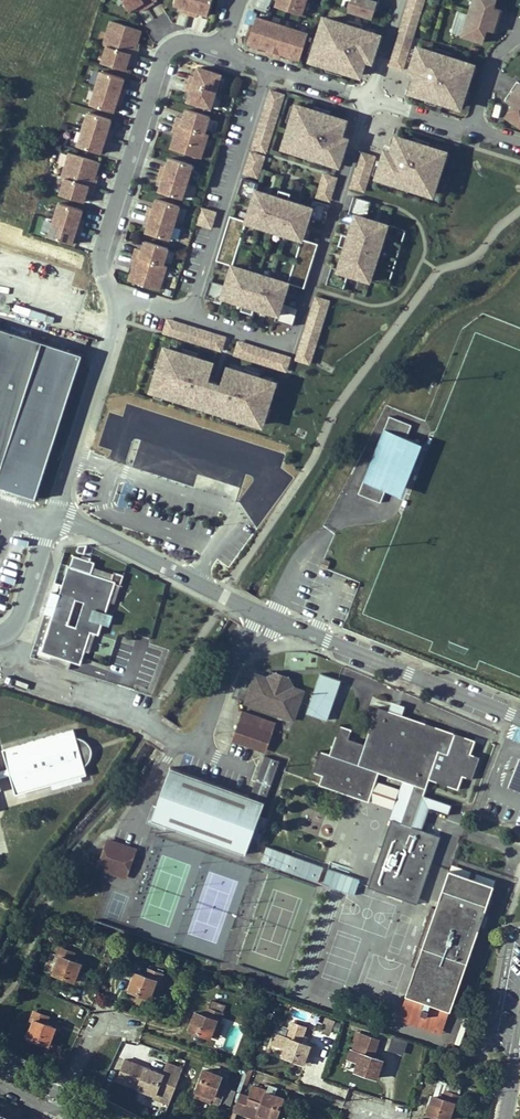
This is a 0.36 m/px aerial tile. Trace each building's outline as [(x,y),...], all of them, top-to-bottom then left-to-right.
[(128,11),(133,8),(136,6),(139,11),(146,7),(142,0),(121,0),(128,11)] [(175,5),(180,7),(184,8),(182,12),(190,15),(195,0),(177,0),(175,5)] [(190,15),(198,18),(200,13),(204,15),(209,16),(214,0),(195,0),(190,15)] [(308,0),(278,0),(276,7),(303,16),(308,0)] [(374,23),(379,4),(367,0),(354,0),(349,15),(374,23)] [(428,0),(410,0),(388,68),(405,73),(428,0)] [(460,38),(482,45),(486,32),(495,35),(502,12),(493,9),(496,0),(472,0),(460,38)] [(307,32),(256,17),(248,44),(299,59),(307,32)] [(375,69),(384,40),(324,21),(309,66),(364,83),(369,67),(375,69)] [(111,22),(104,46),(107,47),(137,56),(139,48),(136,47),(138,43),(141,31),(111,22)] [(107,47),(102,63),(126,71),(127,66),(129,62),(134,63),(137,56),(107,47)] [(463,116),(479,69),(419,50),(411,75),(418,77),(410,99),(463,116)] [(217,95),(222,78),(199,71),(197,75),(196,79),(192,78),(189,86),(217,95)] [(101,72),(95,89),(123,98),(125,90),(121,88),(122,84),(124,79),(101,72)] [(519,82),(505,103),(510,106),(503,117),(519,129),(519,83),(519,82)] [(212,112),(217,95),(189,86),(187,94),(191,95),(190,99),(188,104),(212,112)] [(95,89),(90,106),(113,113),(115,108),(116,104),(120,105),(123,98),(95,89)] [(286,96),(271,91),(253,150),(268,155),(286,96)] [(282,154),(342,172),(351,143),(345,141),(350,124),(297,107),(282,154)] [(205,135),(210,118),(187,110),(185,115),(184,119),(179,118),(176,125),(205,135)] [(88,114),(82,131),(110,139),(112,131),(108,130),(109,126),(111,121),(88,114)] [(201,160),(209,136),(205,135),(176,125),(174,133),(176,134),(175,138),(171,150),(201,160)] [(82,131),(77,147),(100,155),(102,150),(103,146),(107,147),(110,139),(82,131)] [(436,203),(450,156),(396,139),(392,155),(385,153),(376,185),(436,203)] [(366,195),(378,157),(362,152),(350,190),(366,195)] [(267,158),(252,153),(245,176),(260,181),(267,158)] [(69,155),(61,179),(65,181),(94,190),(97,182),(94,181),(95,177),(99,165),(69,155)] [(189,183),(194,166),(171,159),(169,164),(168,168),(164,167),(161,175),(189,183)] [(331,205),(339,179),(324,174),(316,200),(331,205)] [(183,200),(189,183),(161,175),(158,183),(163,184),(161,188),(160,193),(183,200)] [(65,181),(60,197),(83,204),(85,199),(86,196),(92,197),(94,190),(65,181)] [(303,242),(309,221),(325,226),(330,209),(313,204),(311,210),(289,203),(291,197),(280,194),(278,199),(258,193),(260,187),(243,182),(238,199),(253,203),(247,224),(246,227),(247,228),(302,245),(303,242)] [(175,225),(181,208),(157,200),(156,205),(154,209),(150,208),(148,216),(175,225)] [(58,205),(53,222),(80,230),(83,222),(79,221),(80,217),(81,212),(58,205)] [(217,214),(202,209),(198,226),(213,230),(217,214)] [(34,225),(48,227),(49,218),(35,216),(34,225)] [(170,242),(175,225),(148,216),(145,224),(149,225),(148,229),(147,234),(170,242)] [(374,289),(393,229),(357,218),(338,278),(374,289)] [(247,228),(246,227),(247,224),(230,219),(217,262),(234,267),(247,228)] [(53,222),(47,238),(71,246),(72,241),(74,237),(78,238),(80,230),(53,222)] [(163,266),(168,250),(145,242),(143,247),(142,251),(137,249),(134,257),(163,266)] [(305,289),(318,246),(303,242),(302,245),(290,285),(291,285),(305,289)] [(159,291),(167,267),(163,266),(134,257),(132,265),(134,266),(133,270),(129,282),(159,291)] [(285,307),(291,285),(290,285),(234,267),(228,288),(213,284),(207,301),(295,328),(300,311),(285,307)] [(332,302),(316,297),(295,362),(312,367),(332,302)] [(229,338),(168,319),(163,336),(224,355),(229,338)] [(0,331),(0,491),(36,503),(85,359),(0,331)] [(294,358),(239,341),(234,358),(288,375),(294,358)] [(166,351),(151,398),(265,434),(280,387),(229,371),(223,390),(212,386),(218,367),(166,351)] [(411,423),(388,414),(357,493),(380,502),(385,489),(399,495),(419,443),(405,437),(411,423)] [(98,635),(102,623),(107,624),(110,615),(105,613),(109,602),(115,583),(120,585),(124,575),(114,572),(114,574),(112,580),(91,573),(93,567),(95,562),(81,558),(73,555),(70,566),(68,566),(59,594),(54,610),(46,607),(44,613),(52,616),(41,652),(52,655),(71,662),(80,665),(85,651),(91,632),(95,634),(98,635)] [(330,560),(323,557),(319,566),(327,569),(330,560)] [(112,580),(114,574),(93,567),(91,573),(112,580)] [(114,603),(120,585),(115,583),(109,602),(114,603)] [(54,610),(59,594),(51,592),(46,607),(54,610)] [(89,652),(95,634),(91,632),(85,651),(89,652)] [(71,662),(52,655),(49,664),(69,670),(71,662)] [(296,685),(291,673),(278,668),(266,674),(277,678),(278,679),(284,681),(285,681),(296,685)] [(295,718),(305,688),(296,685),(285,681),(284,681),(278,679),(277,678),(266,674),(257,671),(246,700),(295,718)] [(341,679),(321,672),(307,712),(326,719),(341,679)] [(471,777),(478,756),(469,753),(474,739),(378,706),(365,743),(347,737),(350,728),(340,724),(330,753),(320,750),(313,770),(323,773),(319,782),(367,799),(377,770),(403,779),(425,786),(428,777),(457,787),(462,773),(471,777)] [(266,750),(276,721),(241,710),(231,738),(266,750)] [(75,731),(4,751),(16,795),(86,776),(84,769),(88,765),(90,761),(91,756),(90,751),(90,750),(87,746),(83,743),(78,741),(77,741),(75,731)] [(251,794),(264,799),(278,759),(265,755),(251,794)] [(258,814),(264,799),(251,794),(172,766),(152,820),(245,853),(249,841),(259,845),(260,842),(269,818),(258,814)] [(418,805),(422,794),(425,786),(403,779),(390,818),(391,818),(404,823),(408,813),(404,812),(408,802),(418,805)] [(436,845),(439,835),(421,828),(428,807),(447,814),(451,804),(422,794),(418,805),(408,802),(404,812),(408,813),(404,823),(391,818),(368,885),(411,900),(413,895),(418,897),(436,845)] [(485,865),(491,847),(447,831),(445,837),(441,847),(440,850),(485,865)] [(441,847),(445,837),(439,835),(436,845),(441,847)] [(129,846),(108,838),(98,866),(120,873),(129,846)] [(318,880),(324,864),(266,844),(260,860),(318,880)] [(135,848),(129,846),(120,873),(125,875),(135,848)] [(353,894),(359,877),(328,866),(322,882),(353,894)] [(450,1010),(493,886),(449,871),(436,909),(432,908),(412,965),(416,967),(406,995),(407,995),(449,1010),(450,1010)] [(62,949),(55,965),(74,973),(82,956),(74,953),(77,945),(60,939),(57,947),(62,949)] [(146,968),(136,964),(130,979),(149,986),(154,972),(159,974),(162,965),(149,960),(146,968)] [(197,1004),(190,1020),(208,1027),(215,1010),(219,1012),(225,997),(209,991),(203,1006),(197,1004)] [(441,1034),(449,1010),(407,995),(399,1019),(441,1034)] [(37,1010),(30,1025),(48,1033),(55,1018),(45,1014),(48,1007),(35,1001),(32,1008),(37,1010)] [(215,1010),(208,1027),(217,1031),(224,1014),(219,1012),(215,1010)] [(320,1015),(315,1028),(329,1034),(335,1020),(320,1015)] [(288,1024),(302,1030),(305,1022),(291,1016),(288,1024)] [(277,1020),(271,1037),(284,1042),(282,1049),(303,1057),(306,1048),(304,1047),(307,1039),(300,1036),(302,1030),(288,1024),(277,1020)] [(381,1055),(371,1052),(378,1035),(363,1029),(360,1037),(358,1036),(354,1046),(360,1048),(354,1063),(374,1071),(381,1055)] [(393,1034),(388,1048),(403,1053),(408,1039),(393,1034)] [(307,1039),(304,1047),(306,1048),(303,1057),(309,1059),(315,1042),(307,1039)] [(143,1069),(133,1065),(127,1082),(136,1085),(137,1080),(153,1086),(161,1066),(146,1060),(143,1069)] [(221,1067),(204,1060),(196,1083),(211,1089),(209,1093),(218,1097),(225,1080),(218,1077),(221,1067)] [(252,1079),(248,1090),(263,1095),(266,1085),(266,1084),(252,1079)] [(208,1095),(209,1093),(211,1089),(196,1083),(193,1089),(208,1095)] [(248,1090),(239,1087),(234,1103),(255,1110),(256,1105),(275,1111),(282,1090),(266,1085),(263,1095),(248,1090)] [(430,1090),(424,1107),(445,1115),(450,1100),(455,1101),(458,1092),(443,1087),(440,1093),(430,1090)] [(256,1105),(255,1110),(273,1116),(275,1111),(256,1105)] [(0,1108),(0,1118),(22,1118),(0,1108)]
